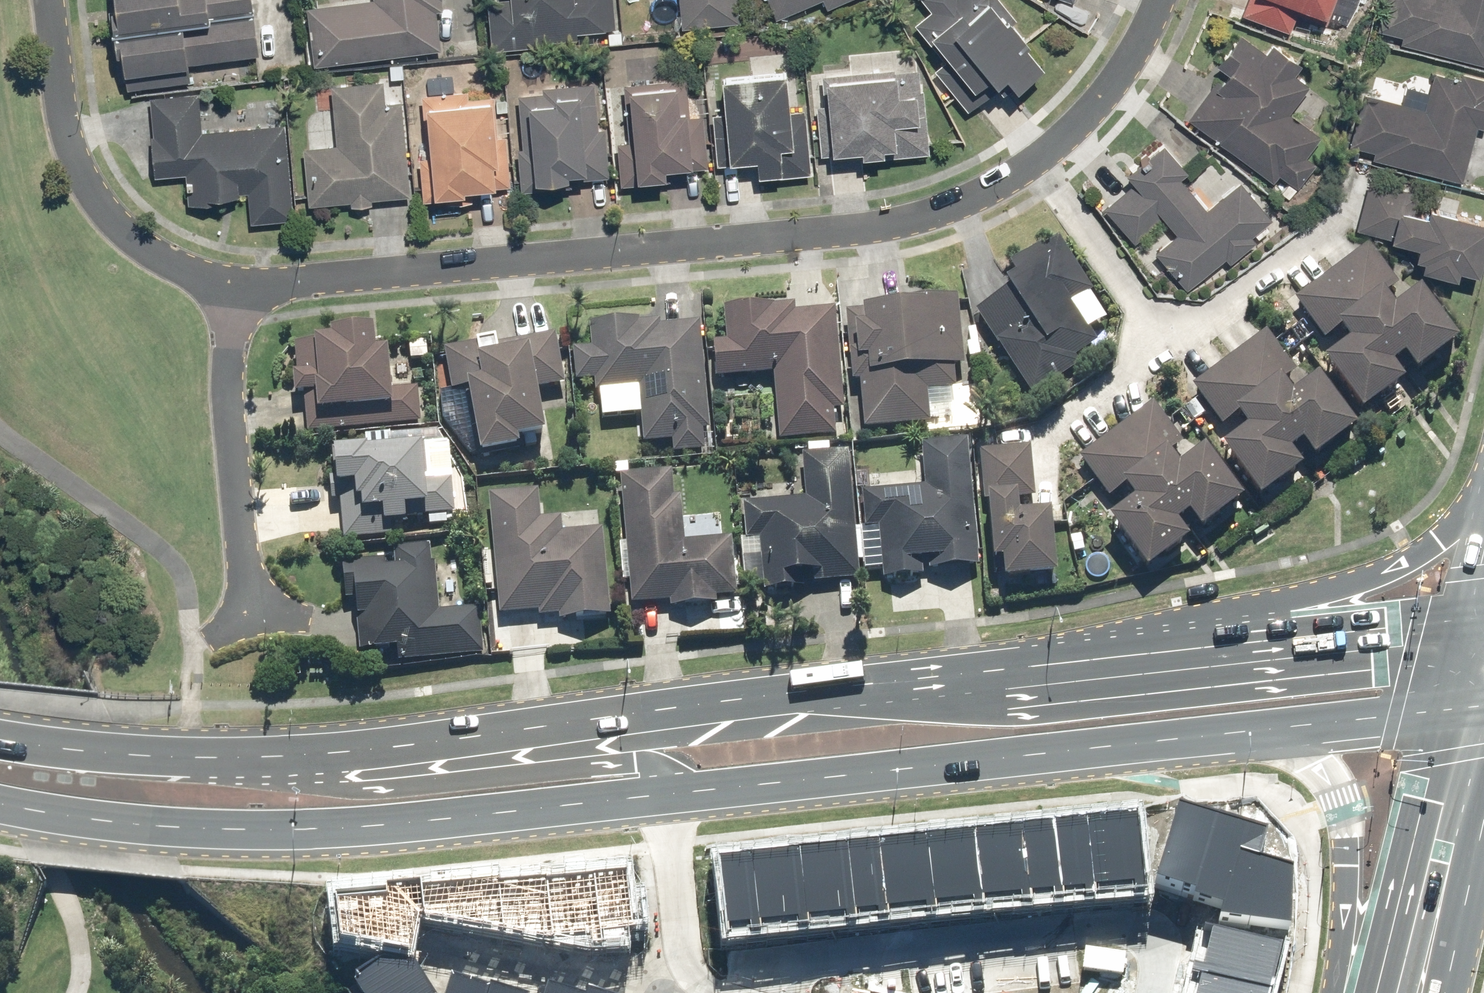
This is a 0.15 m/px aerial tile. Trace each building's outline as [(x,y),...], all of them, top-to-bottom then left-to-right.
[(106,32),(250,16),(248,0),(107,0),(108,11),(103,12),(106,32)] [(312,66),(438,50),(433,13),(440,12),(439,0),(372,0),(304,9),(312,66)] [(488,51),(548,45),(548,42),(574,39),(573,33),(613,29),(610,0),(498,0),(484,1),(488,51)] [(679,29),(736,23),(734,0),(676,0),(679,29)] [(774,20),(820,0),(765,0),(774,20)] [(825,9),(846,0),(821,0),(825,9)] [(932,70),(965,111),(993,88),(999,94),(1006,88),(1009,91),(1037,68),(1021,48),(1024,46),(1007,25),(1013,20),(997,0),(920,0),(929,11),(913,24),(944,61),(932,70)] [(1334,0),(1245,0),(1239,14),(1287,32),(1294,14),(1324,26),(1334,0)] [(1399,44),(1483,65),(1483,0),(1383,0),(1375,30),(1401,37),(1399,44)] [(122,75),(123,90),(187,82),(185,65),(255,56),(250,18),(107,36),(109,56),(115,56),(118,76),(122,75)] [(1215,143),(1271,183),(1276,175),(1297,190),(1314,164),(1304,157),(1319,137),(1286,114),(1306,85),(1292,76),(1298,67),(1267,46),(1263,53),(1237,35),(1215,66),(1225,73),(1218,83),(1213,80),(1186,119),(1217,140),(1215,143)] [(821,106),(814,106),(818,156),(856,153),(857,159),(926,153),(921,102),(922,102),(921,91),(918,92),(916,70),(891,72),(891,69),(818,76),(821,106)] [(1371,159),(1460,182),(1474,128),(1483,130),(1483,125),(1483,80),(1459,74),(1458,80),(1432,73),(1423,110),(1361,94),(1347,146),(1373,152),(1371,159)] [(781,76),(716,81),(719,114),(710,115),(714,167),(752,164),(754,178),(808,174),(803,111),(784,112),(781,76)] [(628,142),(614,144),(618,187),(647,184),(647,181),(660,180),(659,171),(686,169),(681,113),(687,112),(684,80),(621,85),(623,110),(625,110),(628,142)] [(300,149),(306,206),(348,202),(348,207),(369,205),(369,200),(407,197),(398,102),(383,104),(380,82),(329,87),(335,146),(300,149)] [(540,94),(516,96),(520,149),(515,149),(519,192),(567,188),(567,181),(606,178),(602,129),(595,130),(592,84),(539,88),(540,94)] [(416,158),(420,202),(446,200),(446,205),(470,202),(469,191),(507,187),(502,137),(496,138),(492,96),(466,99),(465,92),(418,96),(424,158),(416,158)] [(291,220),(282,125),(199,132),(196,94),(148,98),(151,137),(148,137),(152,178),(183,175),(186,205),(214,203),(213,200),(235,198),(235,195),(246,194),(248,224),(291,220)] [(1153,253),(1185,291),(1224,259),(1228,265),(1254,243),(1249,237),(1269,221),(1237,182),(1204,210),(1178,178),(1184,173),(1159,144),(1122,175),(1130,184),(1102,208),(1133,245),(1162,220),(1175,235),(1153,253)] [(1354,230),(1385,238),(1385,241),(1413,249),(1410,260),(1418,262),(1415,270),(1451,280),(1453,271),(1472,276),(1483,231),(1483,226),(1424,210),(1422,218),(1411,215),(1417,194),(1367,181),(1354,230)] [(1003,296),(974,316),(995,346),(993,347),(1031,401),(1078,369),(1073,362),(1094,347),(1086,335),(1084,336),(1066,311),(1090,294),(1055,243),(1037,255),(1036,254),(1004,276),(1009,284),(1000,290),(1003,296)] [(1318,369),(1357,421),(1399,390),(1387,374),(1399,365),(1411,381),(1452,350),(1414,299),(1389,317),(1378,302),(1396,289),(1366,249),(1292,303),(1323,345),(1334,336),(1344,350),(1318,369)] [(858,393),(862,433),(927,427),(924,396),(952,393),(950,372),(961,371),(954,305),(843,317),(850,388),(856,387),(856,393),(858,393)] [(842,412),(832,315),(792,319),(791,310),(771,312),(771,311),(721,316),(724,348),(710,349),(714,384),(771,378),(778,444),(833,438),(831,413),(842,412)] [(708,432),(698,328),(659,332),(658,325),(637,327),(637,325),(587,330),(589,352),(569,354),(572,387),(593,385),(594,395),(636,391),(642,447),(669,444),(671,457),(703,454),(701,433),(708,432)] [(1217,456),(1254,507),(1296,476),(1284,460),(1297,451),(1308,467),(1350,436),(1312,385),(1287,403),(1277,388),(1294,376),(1264,335),(1190,389),(1220,431),(1231,422),(1242,437),(1217,456)] [(302,399),(306,437),(418,426),(415,392),(384,395),(381,358),(369,359),(367,337),(325,341),(325,346),(292,350),(295,379),(289,380),(291,400),(302,399)] [(462,394),(475,463),(512,456),(510,447),(538,442),(529,395),(562,389),(553,339),(492,350),(491,344),(471,348),(471,350),(441,356),(449,396),(462,394)] [(1104,528),(1142,579),(1184,548),(1172,532),(1184,523),(1196,539),(1237,508),(1198,456),(1173,474),(1163,461),(1181,448),(1150,407),(1077,461),(1107,502),(1119,493),(1130,509),(1104,528)] [(978,570),(965,445),(920,450),(924,490),(859,496),(862,531),(876,529),(881,583),(922,579),(921,566),(926,566),(927,575),(978,570)] [(1028,452),(977,456),(988,570),(991,570),(991,577),(997,576),(999,589),(1050,584),(1044,520),(1013,523),(1011,503),(1032,501),(1028,452)] [(337,504),(341,545),(388,540),(387,531),(400,529),(399,516),(420,514),(421,521),(452,518),(448,483),(418,486),(415,455),(360,460),(360,458),(326,461),(329,495),(328,495),(329,505),(337,504)] [(858,582),(846,457),(800,462),(804,502),(740,508),(743,543),(757,542),(762,595),(802,591),(801,580),(811,579),(811,587),(858,582)] [(669,478),(616,483),(629,610),(667,606),(668,611),(715,607),(714,601),(735,599),(730,541),(682,546),(678,499),(671,500),(669,478)] [(536,496),(485,501),(497,621),(537,617),(537,621),(556,619),(557,626),(609,621),(600,532),(560,536),(559,520),(539,522),(536,496)] [(396,653),(398,666),(482,656),(477,611),(439,615),(433,567),(428,568),(426,549),(391,553),(393,572),(381,573),(380,564),(338,568),(342,604),(350,604),(352,622),(357,658),(396,653)] [(405,975),(372,970),(343,987),(343,992),(415,992),(405,975)]
